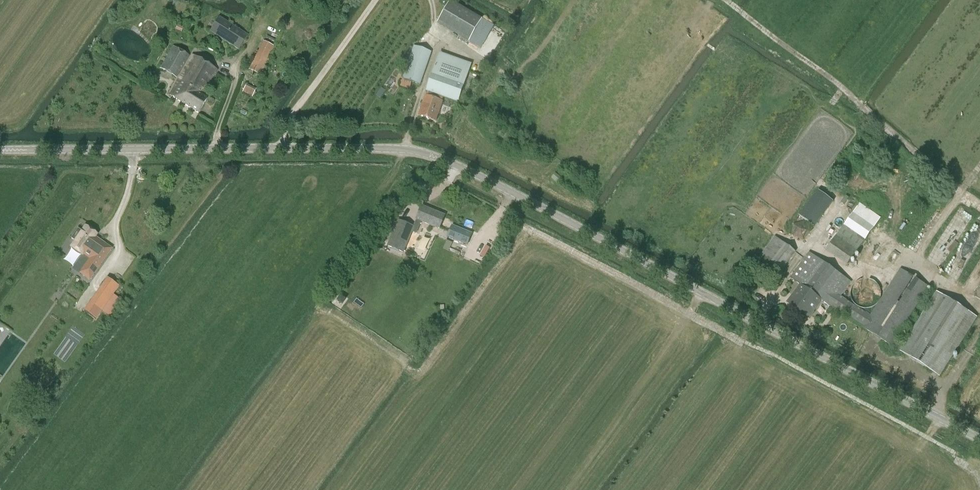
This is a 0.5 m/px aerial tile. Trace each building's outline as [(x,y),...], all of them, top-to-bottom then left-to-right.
[(451,1),(437,24),(469,42),(482,19),(451,1)] [(219,17),(209,32),(238,51),(248,36),(219,17)] [(403,79),(420,85),(432,52),(414,46),(403,79)] [(190,56),(172,47),(164,61),(180,71),(190,56)] [(270,56),(258,50),(248,70),(261,76),(270,56)] [(471,64),(440,53),(427,91),(433,94),(432,98),(426,96),(419,115),(436,121),(443,102),(442,101),(443,97),(458,102),(471,64)] [(198,113),(207,98),(203,96),(218,71),(192,56),(170,96),(174,98),(174,99),(198,113)] [(243,93),(253,96),(255,88),(245,85),(243,93)] [(820,193),(800,217),(811,227),(832,204),(820,193)] [(860,203),(843,226),(865,241),(881,218),(860,203)] [(398,221),(387,247),(404,253),(412,233),(416,234),(421,222),(439,230),(445,216),(422,207),(413,227),(398,221)] [(396,221),(392,219),(386,238),(390,239),(396,221)] [(805,240),(810,228),(793,221),(788,234),(805,240)] [(80,273),(89,280),(111,249),(101,242),(100,245),(93,240),(97,234),(85,226),(82,231),(77,228),(71,238),(75,241),(70,248),(82,256),(83,254),(90,259),(80,273)] [(467,246),(472,234),(452,226),(447,238),(461,243),(460,246),(465,248),(467,246)] [(777,276),(795,252),(775,237),(756,261),(777,276)] [(790,278),(800,285),(787,303),(808,318),(822,301),(832,308),(833,306),(864,326),(863,328),(891,345),(899,351),(939,376),(977,318),(936,292),(902,346),(894,341),(928,287),(900,269),(870,315),(841,296),(851,282),(809,252),(790,278)] [(881,293),(881,292),(880,290),(880,287),(879,285),(877,282),(875,280),(872,279),(870,278),(866,277),(863,278),(861,278),(858,280),(856,281),(853,284),(852,286),(851,289),(851,292),(851,296),(852,298),(855,303),(858,305),(859,306),(863,307),(865,307),(868,307),(871,306),(874,305),(875,304),(878,301),(879,298),(880,295),(881,293)] [(90,303),(101,311),(107,303),(96,294),(90,303)]
